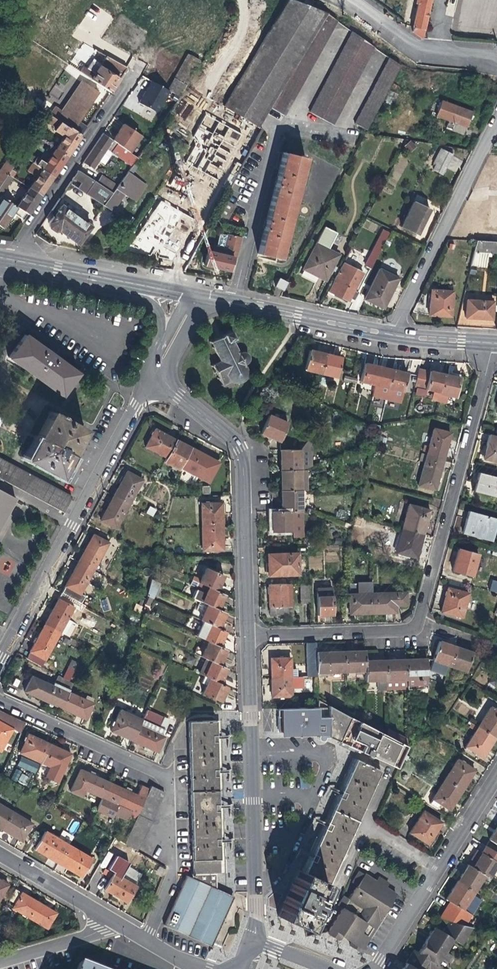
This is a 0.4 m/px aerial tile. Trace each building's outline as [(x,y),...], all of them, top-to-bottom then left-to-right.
[(274,109),(327,14),(324,12),(292,0),(288,0),(224,105),(258,126),(270,107),(274,109)] [(430,0),(417,0),(416,3),(418,4),(411,32),(421,39),(430,0)] [(124,64),(129,56),(100,39),(114,17),(92,3),(74,32),(124,64)] [(337,20),(327,14),(274,109),(284,115),(337,20)] [(333,124),(374,47),(352,31),(310,112),(333,124)] [(168,90),(180,97),(199,61),(187,55),(168,90)] [(82,67),(79,72),(109,92),(122,74),(126,67),(107,57),(100,67),(91,61),(86,70),(82,67)] [(398,69),(399,65),(389,58),(354,123),(366,130),(398,69)] [(82,81),(56,119),(68,128),(69,127),(73,129),(85,111),(98,92),(82,81)] [(168,90),(151,81),(145,93),(140,103),(157,111),(168,90)] [(442,101),(436,116),(466,128),(468,123),(472,112),(442,101)] [(177,122),(188,127),(197,109),(186,104),(177,122)] [(263,129),(258,126),(224,105),(215,119),(250,140),(252,137),(257,140),(263,129)] [(63,137),(55,149),(66,156),(76,142),(81,134),(73,129),(69,127),(68,128),(56,119),(49,115),(35,135),(41,139),(53,122),(56,125),(53,130),(63,137)] [(120,130),(113,141),(133,155),(134,154),(143,141),(145,138),(124,124),(120,130)] [(113,141),(103,134),(99,140),(94,147),(103,153),(106,149),(132,166),(138,158),(133,155),(113,141)] [(411,140),(405,146),(411,152),(417,146),(411,140)] [(104,154),(103,153),(94,147),(83,163),(93,170),(104,154)] [(38,159),(35,164),(53,176),(61,164),(66,156),(55,149),(45,163),(38,159)] [(451,154),(442,150),(433,169),(441,174),(451,154)] [(305,157),(284,152),(259,254),(273,257),(280,259),(305,157)] [(496,230),(496,158),(491,157),(489,195),(487,229),(496,230)] [(8,173),(11,169),(14,166),(7,161),(2,168),(0,172),(0,185),(8,173)] [(36,177),(29,188),(40,195),(45,187),(53,176),(35,164),(33,163),(27,170),(36,177)] [(131,183),(123,179),(118,187),(113,194),(96,182),(78,170),(76,174),(73,178),(80,183),(77,188),(113,211),(124,194),(131,183)] [(131,183),(124,194),(135,201),(146,184),(128,172),(126,174),(123,179),(131,183)] [(12,176),(8,173),(0,185),(0,195),(13,177),(12,176)] [(101,175),(96,182),(113,194),(118,187),(101,175)] [(179,190),(184,181),(175,176),(170,186),(179,190)] [(29,188),(16,207),(17,208),(27,214),(36,202),(40,195),(29,188)] [(17,208),(16,207),(1,197),(0,199),(0,226),(4,228),(11,218),(17,208)] [(213,219),(225,225),(232,213),(235,205),(224,199),(213,219)] [(429,210),(415,203),(403,228),(417,235),(425,219),(429,210)] [(60,232),(64,235),(67,230),(82,240),(91,226),(61,205),(48,223),(49,228),(55,232),(60,232)] [(174,270),(183,272),(184,271),(193,254),(201,241),(204,234),(181,222),(180,224),(170,219),(162,232),(175,239),(175,244),(181,248),(186,250),(183,254),(174,270)] [(336,232),(324,226),(303,267),(315,273),(320,276),(319,277),(325,280),(339,254),(328,249),(336,232)] [(370,268),(391,229),(386,226),(368,261),(366,266),(370,268)] [(78,245),(82,240),(67,230),(64,235),(70,239),(78,245)] [(235,259),(241,237),(227,234),(224,248),(209,245),(204,265),(220,269),(229,271),(232,258),(235,259)] [(473,252),(487,253),(496,254),(496,242),(476,241),(473,252)] [(175,250),(183,254),(186,250),(181,248),(175,244),(175,250)] [(487,253),(473,252),(469,268),(486,270),(487,253)] [(327,293),(334,296),(335,294),(339,296),(348,301),(351,296),(355,298),(358,293),(354,291),(357,286),(354,284),(361,271),(343,262),(327,293)] [(398,278),(380,268),(364,299),(383,308),(393,289),(398,278)] [(283,290),(287,282),(280,277),(275,286),(283,290)] [(453,291),(431,290),(430,300),(429,315),(450,316),(453,291)] [(466,299),(465,317),(476,318),(491,319),(493,301),(466,299)] [(231,381),(232,382),(233,382),(236,382),(236,384),(237,385),(238,382),(240,382),(243,381),(244,382),(246,382),(245,380),(248,375),(250,376),(250,374),(248,374),(247,368),(245,365),(247,363),(248,360),(249,358),(248,356),(247,354),(244,352),(242,352),(240,352),(239,353),(229,334),(231,333),(231,332),(229,333),(228,331),(227,332),(228,333),(213,341),(212,340),(210,340),(211,342),(210,343),(210,344),(212,343),(221,360),(213,364),(212,362),(211,363),(212,364),(211,365),(211,366),(213,366),(218,376),(217,377),(218,379),(219,378),(222,384),(220,385),(221,386),(223,385),(225,390),(234,386),(231,381)] [(24,334),(7,357),(61,396),(78,373),(48,351),(24,334)] [(304,370),(320,374),(325,353),(315,351),(309,350),(304,370)] [(334,355),(325,353),(320,374),(336,377),(341,357),(334,355)] [(360,382),(375,385),(379,366),(370,364),(365,363),(360,382)] [(375,385),(389,388),(393,370),(387,368),(379,366),(375,385)] [(432,398),(438,399),(444,374),(435,372),(418,369),(414,387),(433,391),(432,398)] [(403,372),(393,370),(389,388),(403,392),(408,373),(403,372)] [(455,377),(444,374),(438,399),(437,402),(445,403),(447,396),(456,398),(460,378),(455,377)] [(84,429),(50,411),(25,458),(59,477),(73,450),(84,429)] [(288,423),(268,415),(260,434),(265,436),(280,442),(288,423)] [(433,428),(426,454),(444,459),(447,444),(450,433),(433,428)] [(145,447),(166,458),(176,440),(165,434),(155,429),(145,447)] [(490,434),(486,446),(483,459),(496,463),(496,436),(490,434)] [(179,470),(181,467),(191,448),(181,443),(176,440),(166,458),(164,462),(179,470)] [(204,455),(191,448),(181,467),(208,482),(218,463),(204,455)] [(280,459),(280,470),(300,469),(300,449),(279,449),(280,459)] [(440,472),(444,459),(426,454),(418,485),(435,489),(440,472)] [(0,458),(0,476),(8,462),(0,458)] [(8,462),(0,476),(0,478),(40,499),(62,511),(70,496),(8,462)] [(306,469),(300,469),(280,470),(280,477),(280,489),(301,489),(307,489),(306,469)] [(121,482),(113,495),(129,504),(142,480),(126,471),(121,482)] [(496,496),(496,477),(479,472),(477,479),(474,490),(496,496)] [(301,510),(301,489),(280,489),(281,499),(281,511),(301,510)] [(0,490),(0,524),(14,498),(0,490)] [(116,529),(129,504),(113,495),(109,503),(100,520),(116,529)] [(200,503),(201,527),(222,526),(221,511),(221,503),(200,503)] [(409,504),(403,527),(423,533),(425,526),(429,510),(409,504)] [(301,510),(281,511),(272,511),(271,511),(271,521),(272,532),(292,532),(292,534),(302,534),(301,510)] [(492,540),(496,522),(496,520),(468,511),(464,523),(462,531),(492,540)] [(222,538),(222,526),(201,527),(202,550),(223,550),(222,538)] [(418,551),(423,533),(403,527),(396,552),(416,557),(418,551)] [(86,546),(78,562),(93,570),(108,542),(93,534),(86,546)] [(472,575),(478,554),(458,548),(456,557),(452,570),(472,575)] [(298,552),(267,553),(268,563),(268,575),(298,574),(298,552)] [(80,594),(93,570),(78,562),(71,573),(64,586),(80,594)] [(199,584),(208,588),(217,592),(221,582),(224,575),(206,567),(199,584)] [(152,599),(159,583),(151,580),(146,597),(152,599)] [(309,597),(309,582),(299,583),(299,603),(309,602),(309,597)] [(286,583),(268,584),(268,585),(267,587),(267,593),(268,594),(269,600),(269,615),(275,615),(275,613),(287,613),(287,606),(291,606),(290,583),(286,583)] [(462,617),(468,593),(448,587),(445,598),(441,611),(462,617)] [(201,602),(206,604),(218,610),(221,602),(224,595),(217,592),(208,588),(201,602)] [(325,614),(332,614),(331,588),(316,588),(317,615),(325,614)] [(405,592),(372,593),(372,612),(395,611),(396,604),(398,604),(406,604),(405,592)] [(367,612),(372,612),(372,593),(349,594),(349,613),(367,612)] [(53,607),(44,623),(59,632),(73,607),(58,599),(53,607)] [(202,621),(210,625),(219,629),(222,619),(225,613),(218,610),(206,604),(199,620),(202,621)] [(44,660),(59,632),(44,623),(36,638),(29,651),(44,660)] [(203,640),(207,642),(219,647),(222,638),(225,632),(219,629),(210,625),(203,640)] [(445,672),(447,665),(454,645),(439,640),(437,647),(433,658),(426,658),(426,667),(430,666),(445,672)] [(201,657),(210,661),(219,665),(223,657),(225,650),(219,647),(207,642),(201,657)] [(460,647),(454,645),(447,665),(466,671),(472,651),(460,647)] [(355,650),(344,651),(345,671),(365,671),(365,660),(364,650),(355,650)] [(327,672),(345,671),(344,651),(327,651),(316,651),(317,676),(327,676),(327,672)] [(271,666),(271,677),(295,677),(295,670),(291,669),(290,656),(270,657),(271,666)] [(427,687),(426,667),(426,658),(417,658),(406,659),(406,688),(427,687)] [(386,689),(386,680),(385,659),(380,659),(365,660),(365,671),(365,681),(377,680),(378,689),(386,689)] [(399,688),(406,688),(406,659),(395,659),(385,659),(386,680),(386,689),(399,688)] [(226,669),(219,665),(210,661),(204,676),(220,683),(224,675),(226,669)] [(36,697),(60,708),(68,692),(69,689),(53,682),(52,686),(31,676),(24,691),(36,697)] [(227,687),(220,683),(204,676),(201,682),(206,684),(202,694),(220,702),(224,693),(227,687)] [(301,676),(295,677),(271,677),(271,687),(272,696),(291,696),(291,687),(301,687),(301,676)] [(84,699),(68,692),(60,708),(76,715),(86,719),(93,703),(91,702),(92,698),(86,695),(84,699)] [(119,735),(133,741),(147,710),(124,700),(110,730),(119,735)] [(340,741),(350,716),(346,714),(328,704),(329,715),(318,716),(318,707),(276,708),(276,732),(292,731),(316,730),(317,737),(317,739),(319,740),(321,740),(323,740),(324,738),(325,737),(329,737),(340,741)] [(478,726),(495,737),(496,733),(496,711),(491,707),(478,726)] [(163,717),(147,710),(133,741),(148,748),(157,752),(164,737),(161,735),(164,729),(159,727),(163,717)] [(24,722),(0,711),(0,750),(12,729),(19,733),(24,722)] [(356,719),(350,716),(340,741),(341,742),(351,746),(381,760),(391,738),(388,736),(367,725),(356,719)] [(215,721),(188,722),(192,879),(216,890),(216,874),(220,873),(218,816),(215,721)] [(489,746),(495,737),(478,726),(465,746),(482,757),(489,746)] [(400,742),(407,746),(407,739),(388,730),(388,729),(388,736),(391,738),(400,742)] [(19,753),(40,763),(49,744),(36,738),(28,734),(19,753)] [(400,742),(391,738),(381,760),(390,764),(400,742)] [(64,751),(49,744),(40,763),(62,773),(70,754),(64,751)] [(36,774),(40,764),(22,756),(17,766),(36,774)] [(279,916),(308,928),(316,909),(313,908),(314,905),(316,906),(318,902),(319,903),(380,769),(355,758),(351,767),(309,860),(303,872),(299,870),(293,884),(291,883),(288,889),(282,901),(285,903),(279,916)] [(457,759),(445,778),(462,789),(469,779),(475,769),(457,759)] [(26,786),(31,777),(16,769),(11,778),(26,786)] [(84,790),(102,799),(110,783),(96,776),(80,769),(70,791),(82,796),(84,790)] [(456,799),(462,789),(445,778),(432,798),(449,810),(456,799)] [(131,811),(137,814),(144,799),(144,798),(148,789),(141,786),(137,795),(126,790),(110,783),(102,799),(130,812),(131,811)] [(150,786),(148,790),(144,798),(144,799),(137,814),(123,844),(137,851),(138,849),(164,792),(150,786)] [(1,830),(12,811),(0,804),(0,829),(1,830)] [(436,830),(441,822),(423,810),(409,832),(428,843),(436,830)] [(32,824),(12,811),(1,830),(10,835),(22,842),(32,824)] [(493,832),(489,839),(496,844),(496,826),(493,832)] [(43,855),(58,863),(68,845),(44,831),(34,850),(43,855)] [(92,859),(68,845),(58,863),(70,870),(82,877),(92,859)] [(488,877),(496,864),(496,862),(496,861),(496,859),(496,853),(485,845),(481,852),(471,867),(483,874),(488,877)] [(471,867),(481,852),(477,849),(472,856),(467,864),(471,867)] [(472,891),(483,874),(471,867),(467,864),(462,872),(456,881),(472,891)] [(351,881),(357,885),(364,874),(358,870),(351,881)] [(114,873),(104,890),(112,895),(126,903),(136,886),(114,873)] [(338,905),(342,907),(379,923),(381,919),(380,918),(396,894),(385,887),(375,881),(364,874),(357,885),(348,898),(344,896),(338,905)] [(232,897),(186,876),(164,925),(211,946),(232,897)] [(378,876),(375,881),(385,887),(388,882),(378,876)] [(462,909),(472,891),(456,881),(445,899),(451,902),(448,906),(440,918),(449,921),(465,925),(472,915),(462,909)] [(12,908),(47,928),(56,913),(39,903),(21,892),(12,908)] [(375,929),(379,923),(342,907),(326,932),(327,932),(327,934),(335,939),(338,939),(339,940),(341,936),(350,942),(347,946),(361,954),(369,940),(368,939),(375,929)] [(465,925),(449,921),(442,931),(434,926),(421,948),(418,953),(413,950),(401,968),(428,968),(429,968),(430,968),(438,968),(440,965),(438,964),(442,958),(451,963),(455,957),(446,951),(454,939),(461,943),(472,927),(465,925)]
